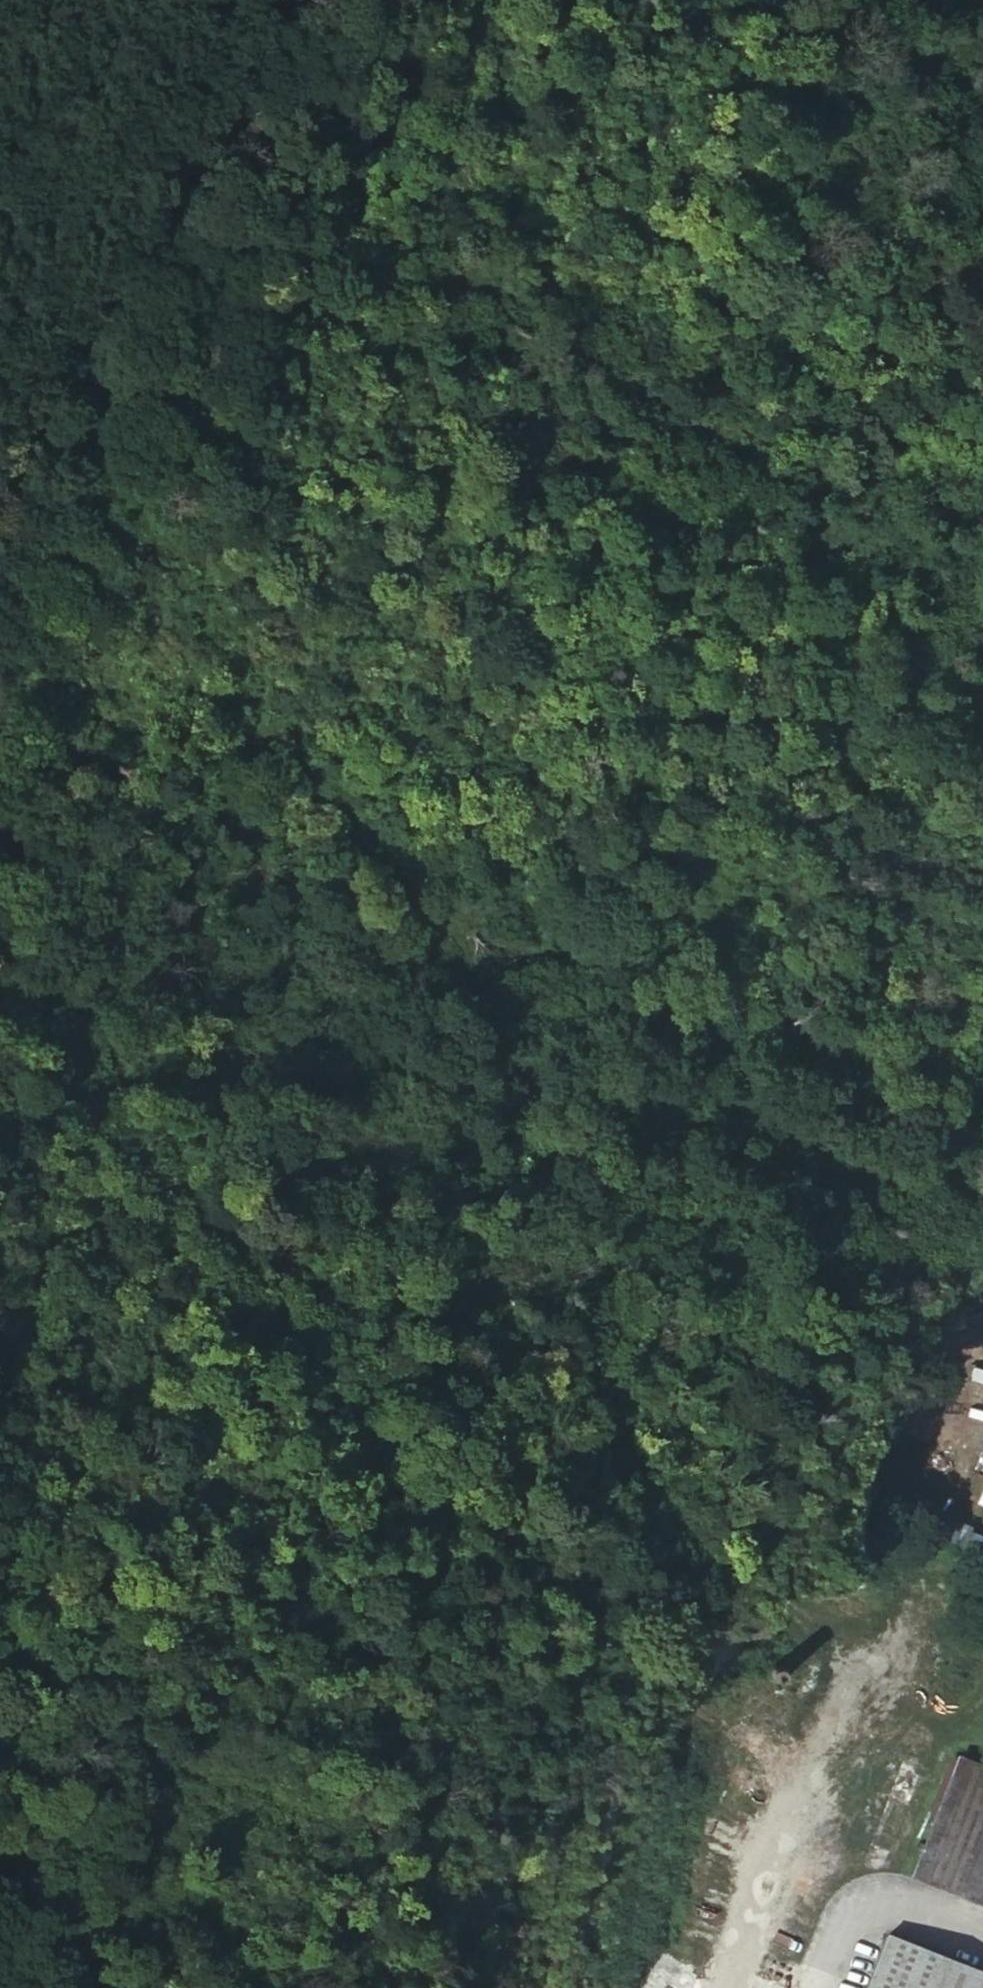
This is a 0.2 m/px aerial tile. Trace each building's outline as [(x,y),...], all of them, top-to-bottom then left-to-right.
[(948,1533),(982,1546),(982,1526),(955,1515),(948,1533)] [(982,1903),(982,1769),(958,1759),(913,1876),(982,1903)] [(886,1933),(865,1987),(982,1987),(982,1971),(886,1933)]
